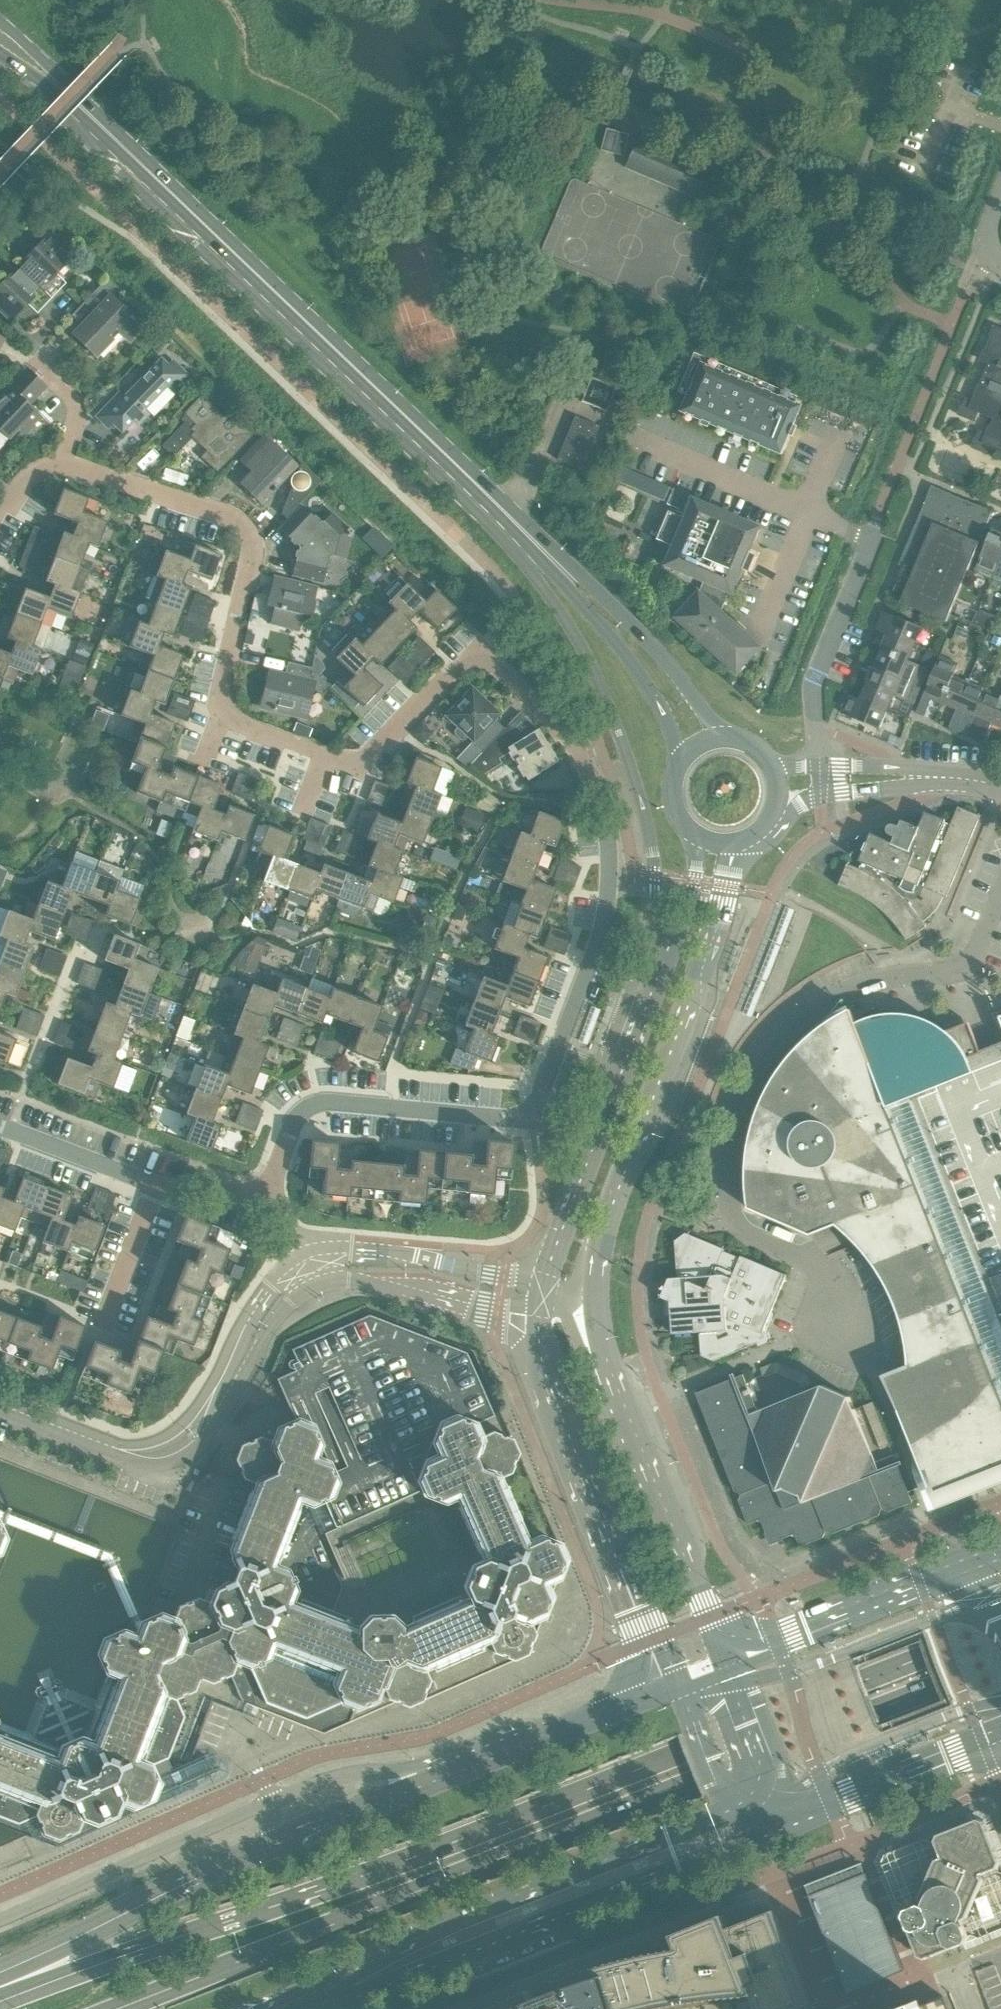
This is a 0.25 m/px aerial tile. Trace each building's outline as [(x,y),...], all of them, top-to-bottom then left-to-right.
[(699,199),(711,170),(638,138),(625,168),(699,199)] [(52,278),(73,256),(50,234),(25,259),(27,261),(20,268),(51,298),(61,287),(52,278)] [(20,268),(13,276),(11,274),(0,286),(0,313),(9,322),(31,300),(40,309),(51,298),(20,268)] [(143,327),(114,299),(121,291),(107,277),(85,301),(96,311),(73,335),(96,357),(119,332),(129,342),(143,327)] [(994,327),(981,360),(989,363),(973,401),(966,397),(959,414),(975,421),(978,413),(993,419),(987,433),(979,430),(972,447),(989,454),(992,446),(1000,450),(1000,330),(994,327)] [(144,410),(167,385),(172,390),(187,375),(178,366),(173,371),(161,359),(118,403),(113,398),(95,416),(107,428),(112,423),(122,432),(134,420),(139,424),(148,414),(144,410)] [(689,388),(679,411),(779,453),(799,405),(693,361),(683,385),(689,388)] [(30,406),(47,388),(26,368),(0,396),(0,430),(9,439),(21,426),(28,432),(42,417),(30,406)] [(617,396),(613,394),(615,387),(590,377),(580,402),(605,412),(608,405),(613,407),(617,396)] [(250,436),(227,414),(222,419),(212,410),(213,409),(201,398),(186,414),(190,418),(163,446),(173,456),(193,436),(208,451),(203,457),(216,470),(250,436)] [(581,469),(598,426),(574,416),(557,459),(581,469)] [(295,468),(275,449),(276,447),(264,435),(247,452),(259,463),(241,482),(262,502),(272,492),(273,493),(276,489),(275,488),(295,468)] [(286,518),(320,481),(298,460),(298,461),(300,463),(290,489),(287,497),(281,514),(282,515),(286,518)] [(946,622),(993,512),(993,511),(932,486),(898,566),(913,572),(900,603),(946,622)] [(92,517),(97,502),(62,489),(53,514),(77,524),(81,513),(92,517)] [(729,594),(748,548),(757,527),(690,498),(683,514),(676,511),(675,514),(666,511),(654,539),(669,546),(661,565),(701,583),(697,592),(696,590),(672,617),(734,674),(758,647),(720,612),(727,593),(729,594)] [(344,559),(350,536),(351,536),(352,531),(348,528),(348,529),(331,513),(321,524),(301,506),(279,529),(299,547),(292,575),(323,583),(329,555),(344,559)] [(107,522),(92,517),(81,513),(77,524),(72,536),(72,537),(89,543),(88,545),(97,548),(107,522)] [(37,539),(41,537),(44,530),(34,526),(30,536),(37,539)] [(1000,557),(1000,533),(992,529),(976,568),(994,575),(1000,557)] [(80,567),(88,545),(89,543),(72,537),(72,536),(63,533),(54,558),(80,567)] [(39,543),(43,541),(41,537),(37,539),(30,536),(26,547),(36,551),(39,543)] [(46,555),(50,544),(43,541),(39,543),(36,551),(46,555)] [(211,581),(220,555),(186,542),(180,557),(191,561),(186,572),(211,581)] [(33,557),(36,551),(26,547),(22,556),(30,559),(32,563),(35,562),(33,557)] [(181,585),(182,584),(186,572),(191,561),(180,557),(154,547),(144,573),(164,580),(165,579),(181,585)] [(43,564),(46,555),(36,551),(33,557),(35,562),(43,564)] [(18,567),(29,571),(32,563),(30,559),(22,556),(18,567)] [(71,590),(80,567),(54,558),(45,582),(54,585),(54,584),(71,590)] [(181,612),(191,588),(182,584),(181,585),(165,579),(164,580),(156,603),(181,612)] [(310,617),(317,587),(296,581),(293,594),(271,588),(266,606),(273,608),(269,624),(299,632),(303,615),(310,617)] [(70,619),(80,593),(71,590),(54,584),(54,585),(49,598),(45,609),(55,613),(70,619)] [(408,622),(408,621),(418,611),(426,603),(418,595),(406,584),(387,604),(394,610),(395,609),(408,622)] [(455,609),(429,584),(418,595),(426,603),(418,611),(436,629),(455,609)] [(45,609),(49,598),(25,589),(15,614),(41,624),(50,627),(55,613),(45,609)] [(211,612),(212,609),(215,602),(205,598),(202,605),(204,609),(211,612)] [(172,637),(181,612),(156,603),(147,625),(147,626),(163,632),(163,633),(172,637)] [(198,618),(200,611),(198,607),(191,604),(187,614),(198,618)] [(207,622),(211,612),(204,609),(202,605),(198,607),(200,611),(198,618),(207,622)] [(415,628),(408,621),(408,622),(395,609),(394,610),(377,628),(397,647),(415,628)] [(915,644),(922,627),(883,611),(876,630),(888,635),(881,651),(894,656),(902,639),(914,645),(914,646),(917,648),(918,645),(915,644)] [(32,647),(32,646),(41,624),(15,614),(6,639),(15,642),(15,641),(32,647)] [(195,626),(198,618),(187,614),(183,625),(191,627),(195,626)] [(158,646),(163,633),(163,632),(147,626),(147,625),(129,618),(119,644),(144,653),(144,652),(154,656),(158,646)] [(204,632),(207,623),(207,622),(198,618),(195,626),(191,627),(192,631),(196,629),(204,632)] [(397,647),(377,628),(361,645),(360,646),(373,658),(372,659),(379,666),(397,647)] [(189,638),(200,642),(204,632),(196,629),(192,631),(189,638)] [(372,659),(373,658),(360,646),(361,645),(354,638),(335,658),(347,670),(355,677),(363,669),(372,659)] [(913,683),(920,665),(908,660),(913,648),(916,650),(917,648),(914,646),(914,645),(902,639),(894,656),(881,651),(875,667),(913,683)] [(32,675),(41,650),(32,646),(32,647),(15,641),(15,642),(10,655),(6,666),(16,670),(32,675)] [(416,654),(416,650),(411,644),(403,652),(411,660),(416,654)] [(420,654),(426,660),(434,652),(426,644),(420,650),(420,654)] [(173,680),(183,655),(158,646),(154,656),(144,652),(144,653),(138,668),(147,671),(148,670),(173,680)] [(419,667),(426,660),(420,654),(420,650),(416,650),(416,654),(411,660),(419,667)] [(10,655),(0,651),(0,680),(2,680),(2,681),(11,684),(16,670),(6,666),(10,655)] [(406,666),(411,660),(403,652),(395,660),(401,666),(406,666)] [(967,683),(969,679),(966,678),(965,682),(953,677),(958,664),(939,657),(923,695),(941,702),(946,689),(963,696),(968,683),(967,683)] [(411,675),(419,667),(411,660),(406,666),(401,666),(401,670),(405,669),(411,675)] [(304,718),(311,690),(320,692),(328,684),(311,668),(296,664),(293,677),(271,672),(262,708),(304,718)] [(905,701),(913,683),(875,667),(868,684),(881,689),(873,706),(886,711),(887,710),(891,712),(891,709),(888,708),(893,696),(905,701)] [(363,707),(382,687),(363,669),(355,677),(347,670),(336,681),(363,707)] [(396,675),(404,683),(411,675),(405,669),(401,670),(396,675)] [(164,705),(173,680),(148,670),(147,671),(139,693),(138,695),(155,701),(155,702),(164,705)] [(969,728),(985,690),(969,684),(971,680),(969,679),(967,683),(968,683),(963,696),(946,689),(941,702),(956,709),(949,727),(961,732),(963,726),(969,728)] [(886,711),(873,706),(881,689),(868,684),(861,699),(849,694),(841,713),(879,729),(886,713),(890,714),(891,712),(887,710),(886,711)] [(504,728),(495,720),(501,714),(487,701),(486,702),(470,687),(444,716),(466,737),(460,744),(460,748),(467,754),(470,754),(477,747),(482,752),(504,728)] [(150,714),(155,702),(155,701),(138,695),(139,693),(130,690),(120,716),(135,721),(136,720),(145,724),(149,714),(150,714)] [(1000,697),(985,690),(969,728),(975,731),(973,737),(984,741),(992,723),(1000,727),(1000,712),(996,710),(1000,698),(1000,695),(1000,697)] [(181,705),(184,697),(174,693),(170,704),(178,707),(181,705)] [(191,711),(195,701),(184,697),(181,705),(178,707),(179,710),(183,709),(191,711)] [(924,717),(928,707),(920,703),(916,713),(924,717)] [(176,718),(187,722),(191,711),(183,709),(179,710),(176,718)] [(102,730),(108,716),(96,711),(90,726),(102,730)] [(174,723),(150,714),(149,714),(145,724),(136,720),(135,721),(130,736),(139,739),(164,749),(174,723)] [(558,762),(537,729),(518,741),(505,729),(510,723),(510,722),(504,728),(482,752),(471,763),(485,778),(503,767),(496,756),(507,749),(518,766),(522,763),(528,774),(524,776),(527,781),(558,762)] [(183,811),(196,777),(172,767),(168,776),(156,771),(164,749),(139,739),(126,772),(141,778),(135,793),(183,811)] [(432,791),(440,768),(415,758),(405,784),(414,787),(414,786),(431,792),(432,791)] [(241,786),(245,785),(248,777),(238,773),(234,784),(241,786)] [(212,810),(221,786),(196,777),(183,811),(197,816),(201,806),(212,810)] [(254,791),(258,781),(248,777),(245,785),(241,786),(243,790),(247,788),(254,791)] [(370,791),(380,795),(384,784),(374,781),(370,791)] [(391,798),(394,788),(384,784),(380,795),(391,798)] [(432,819),(441,795),(432,791),(431,792),(414,786),(414,787),(406,809),(432,819)] [(250,802),(254,791),(247,788),(243,790),(240,797),(250,802)] [(366,801),(377,805),(380,795),(370,791),(366,801)] [(387,809),(389,802),(391,798),(380,795),(377,805),(387,809)] [(225,815),(212,810),(201,806),(197,816),(191,832),(217,841),(220,832),(219,832),(226,815),(225,815)] [(244,841),(254,816),(228,806),(225,815),(226,815),(219,832),(220,832),(244,841)] [(946,897),(980,816),(958,806),(951,825),(945,822),(945,820),(926,812),(925,812),(919,827),(902,820),(899,827),(895,825),(893,825),(891,825),(889,826),(888,828),(887,830),(888,832),(889,834),(891,835),(894,836),(892,842),(871,833),(859,861),(862,862),(859,869),(846,863),(837,885),(848,889),(857,894),(867,900),(876,906),(884,914),(892,922),(899,930),(905,939),(914,934),(926,927),(923,923),(928,918),(933,914),(938,908),(941,903),(944,897),(946,897)] [(422,844),(432,819),(406,809),(400,823),(396,834),(407,838),(422,844)] [(553,848),(563,822),(538,812),(529,836),(528,837),(545,843),(544,844),(553,848)] [(396,834),(400,823),(376,814),(367,840),(376,843),(401,853),(407,838),(396,834)] [(306,829),(316,833),(320,822),(310,818),(306,829)] [(316,833),(326,836),(330,826),(320,822),(316,833)] [(283,860),(292,835),(267,826),(254,861),(268,866),(272,856),(283,860)] [(312,843),(316,833),(306,829),(302,839),(312,843)] [(349,842),(352,835),(342,831),(338,841),(346,844),(348,848),(351,846),(349,842)] [(536,867),(544,844),(545,843),(528,837),(529,836),(520,832),(510,857),(536,867)] [(312,843),(322,847),(326,836),(316,833),(312,843)] [(359,849),(363,838),(352,835),(349,842),(351,846),(359,849)] [(334,851),(345,855),(348,848),(346,844),(338,841),(334,851)] [(393,875),(393,874),(401,853),(376,843),(367,867),(376,870),(376,869),(393,875)] [(433,848),(429,859),(456,870),(460,859),(433,848)] [(531,880),(536,867),(510,857),(501,853),(491,878),(516,887),(527,891),(531,880)] [(287,890),(297,865),(283,860),(272,856),(268,866),(262,881),(287,890)] [(556,870),(566,873),(570,863),(560,859),(556,870)] [(85,898),(95,872),(70,863),(64,878),(61,888),(71,893),(85,898)] [(566,873),(577,877),(581,867),(570,863),(566,873)] [(337,899),(347,873),(323,864),(319,873),(320,874),(314,890),(315,891),(337,899)] [(314,890),(320,874),(319,873),(297,865),(287,890),(312,900),(315,891),(314,890)] [(392,903),(402,878),(393,874),(393,875),(376,869),(376,870),(371,882),(367,894),(377,897),(392,903)] [(563,884),(566,873),(556,870),(552,880),(563,884)] [(109,907),(115,890),(116,890),(119,881),(95,872),(85,898),(108,906),(109,907)] [(63,915),(71,893),(61,888),(64,878),(50,873),(37,905),(63,915)] [(367,894),(371,882),(347,873),(337,899),(338,899),(335,909),(352,915),(355,906),(372,912),(377,897),(367,894)] [(563,884),(573,888),(577,877),(566,873),(563,884)] [(545,915),(555,889),(531,880),(527,891),(516,887),(501,882),(495,896),(511,902),(545,915)] [(130,925),(140,899),(116,890),(115,890),(109,907),(108,906),(104,915),(130,925)] [(53,941),(63,915),(37,905),(28,902),(23,917),(33,921),(29,932),(53,941)] [(536,939),(545,915),(511,902),(503,923),(512,927),(511,928),(528,934),(527,935),(536,939)] [(23,917),(8,911),(0,931),(0,937),(7,940),(7,939),(24,945),(24,944),(29,932),(33,921),(23,917)] [(67,924),(78,927),(81,917),(71,913),(67,924)] [(78,927),(88,931),(92,921),(81,917),(78,927)] [(519,959),(523,948),(527,935),(528,934),(511,928),(512,927),(503,923),(493,949),(508,955),(519,959)] [(64,934),(74,938),(78,927),(67,924),(64,934)] [(74,938),(84,942),(88,931),(78,927),(74,938)] [(558,939),(561,931),(550,927),(547,937),(554,940),(558,939)] [(567,945),(571,935),(561,931),(558,939),(554,940),(556,944),(560,942),(567,945)] [(142,963),(148,948),(113,935),(103,961),(128,970),(132,959),(142,963)] [(33,947),(24,944),(24,945),(7,939),(7,940),(0,958),(0,963),(24,972),(33,947)] [(553,951),(563,955),(567,945),(560,942),(556,944),(553,951)] [(538,981),(547,957),(523,948),(519,959),(508,955),(503,969),(538,981)] [(55,964),(63,967),(67,956),(56,952),(53,960),(55,964)] [(48,973),(51,965),(50,961),(42,959),(38,969),(48,973)] [(148,993),(157,968),(142,963),(132,959),(128,970),(122,983),(148,993)] [(48,973),(59,977),(63,967),(55,964),(53,960),(50,961),(51,965),(48,973)] [(0,963),(0,990),(6,993),(6,994),(15,997),(24,972),(0,963)] [(80,973),(90,977),(94,967),(83,963),(80,973)] [(90,977),(100,981),(104,970),(94,967),(90,977)] [(528,1007),(538,981),(503,969),(498,983),(508,986),(504,998),(528,1007)] [(76,983),(86,987),(90,977),(80,973),(76,983)] [(297,1014),(307,989),(272,976),(267,991),(277,994),(273,1005),(297,1014)] [(96,991),(100,981),(90,977),(86,987),(96,991)] [(499,1011),(504,998),(508,986),(498,983),(482,977),(473,1001),(499,1011)] [(139,1018),(148,993),(122,983),(114,1006),(114,1007),(130,1013),(130,1014),(139,1018)] [(268,1019),(273,1005),(277,994),(267,991),(252,985),(242,1010),(268,1019)] [(347,1023),(357,997),(332,988),(329,997),(330,998),(324,1014),(325,1015),(347,1023)] [(324,1014),(330,998),(329,997),(307,989),(297,1014),(321,1023),(325,1015),(324,1014)] [(372,1032),(376,1022),(382,1007),(357,997),(347,1023),(361,1028),(372,1032)] [(490,1035),(490,1034),(499,1011),(473,1001),(464,1026),(473,1029),(473,1028),(490,1035)] [(121,1037),(130,1014),(130,1013),(114,1007),(114,1006),(105,1002),(96,1027),(121,1037)] [(30,1022),(34,1012),(24,1008),(20,1018),(30,1022)] [(980,1052),(968,1022),(946,1031),(939,1026),(930,1021),(922,1018),(913,1015),(904,1014),(894,1013),(886,1014),(878,1015),(870,1017),(855,1023),(850,1009),(838,1016),(827,1023),(821,1027),(818,1029),(811,1035),(804,1041),(797,1048),(791,1055),(785,1062),(777,1072),(771,1082),(765,1093),(760,1104),(756,1115),(752,1127),(752,1128),(749,1141),(746,1154),(745,1168),(745,1181),(746,1195),(748,1208),(810,1235),(835,1225),(840,1230),(845,1234),(850,1239),(855,1243),(862,1252),(867,1258),(872,1265),(877,1272),(882,1280),(886,1287),(890,1295),(893,1303),(897,1313),(900,1322),(902,1331),(904,1341),(906,1350),(907,1358),(907,1368),(887,1376),(932,1490),(930,1491),(934,1502),(999,1476),(1000,1475),(1000,1043),(980,1052)] [(259,1042),(268,1019),(242,1010),(233,1035),(242,1038),(242,1037),(259,1043),(259,1042)] [(30,1022),(40,1026),(44,1016),(34,1012),(30,1022)] [(516,1025),(526,1029),(530,1019),(520,1015),(516,1025)] [(26,1032),(30,1022),(20,1018),(16,1029),(26,1032)] [(290,1032),(294,1022),(283,1018),(279,1028),(290,1032)] [(526,1029),(536,1033),(540,1023),(530,1019),(526,1029)] [(26,1032),(36,1036),(40,1026),(30,1022),(26,1032)] [(68,1034),(71,1026),(61,1022),(57,1032),(65,1035),(67,1039),(70,1037),(68,1034)] [(290,1032),(300,1036),(304,1026),(294,1022),(290,1032)] [(377,1062),(390,1027),(376,1022),(372,1032),(361,1028),(351,1052),(377,1062)] [(512,1036),(522,1040),(526,1029),(516,1025),(512,1036)] [(78,1040),(82,1030),(71,1026),(68,1034),(70,1037),(78,1040)] [(113,1059),(121,1037),(96,1027),(87,1052),(96,1055),(96,1054),(113,1060),(113,1059)] [(286,1042),(290,1032),(279,1028),(276,1038),(286,1042)] [(490,1063),(499,1037),(490,1034),(490,1035),(473,1028),(473,1029),(464,1053),(455,1050),(450,1063),(472,1071),(477,1058),(490,1063)] [(532,1043),(536,1033),(526,1029),(522,1040),(532,1043)] [(53,1043),(64,1047),(67,1039),(65,1035),(57,1032),(53,1043)] [(286,1042),(296,1046),(300,1036),(290,1032),(286,1042)] [(327,1046),(331,1036),(321,1032),(317,1042),(327,1046)] [(16,1039),(0,1033),(0,1063),(7,1065),(16,1039)] [(338,1050),(341,1040),(331,1036),(327,1046),(338,1050)] [(259,1069),(268,1046),(259,1042),(259,1043),(242,1037),(242,1038),(234,1059),(259,1069)] [(313,1052),(323,1056),(327,1046),(317,1042),(313,1052)] [(323,1056),(334,1060),(338,1050),(327,1046),(323,1056)] [(112,1088),(122,1063),(113,1059),(113,1060),(96,1054),(96,1055),(91,1068),(87,1078),(97,1082),(112,1088)] [(259,1069),(234,1059),(225,1056),(219,1071),(229,1075),(225,1086),(250,1095),(259,1069)] [(87,1078),(91,1068),(67,1058),(57,1084),(92,1097),(97,1082),(87,1078)] [(220,1099),(225,1086),(229,1075),(219,1071),(204,1065),(195,1090),(220,1099)] [(212,1122),(220,1099),(195,1090),(185,1114),(194,1117),(195,1116),(211,1122),(212,1122)] [(238,1113),(248,1117),(252,1107),(242,1103),(238,1113)] [(248,1117),(259,1121),(263,1111),(252,1107),(248,1117)] [(234,1123),(245,1127),(248,1117),(238,1113),(234,1123)] [(211,1151),(221,1125),(212,1122),(211,1122),(195,1116),(194,1117),(185,1141),(211,1151)] [(255,1131),(259,1121),(248,1117),(245,1127),(255,1131)] [(509,1180),(513,1143),(485,1140),(483,1166),(470,1165),(471,1155),(444,1153),(441,1190),(492,1195),(494,1178),(509,1180)] [(373,1200),(376,1163),(350,1161),(349,1170),(336,1169),(338,1143),(311,1141),(308,1177),(323,1179),(322,1195),(373,1200)] [(441,1190),(444,1153),(417,1150),(415,1176),(402,1175),(402,1165),(376,1163),(373,1200),(424,1205),(426,1188),(441,1190)] [(8,1164),(11,1155),(1,1151),(0,1153),(0,1163),(7,1166),(8,1164)] [(34,1221),(47,1187),(22,1178),(13,1202),(24,1206),(20,1216),(34,1221)] [(62,1220),(71,1196),(47,1187),(34,1221),(47,1227),(51,1216),(62,1220)] [(98,1200),(102,1199),(105,1191),(95,1187),(91,1198),(98,1200)] [(112,1205),(116,1195),(105,1191),(102,1199),(98,1200),(100,1204),(104,1202),(112,1205)] [(0,1197),(0,1226),(14,1232),(20,1216),(24,1206),(13,1202),(0,1197)] [(108,1215),(112,1205),(104,1202),(100,1204),(97,1211),(108,1215)] [(70,1242),(76,1226),(75,1225),(62,1220),(51,1216),(47,1227),(41,1242),(67,1252),(70,1243),(70,1242)] [(94,1252),(104,1226),(78,1216),(75,1225),(76,1226),(70,1242),(70,1243),(94,1252)] [(211,1298),(229,1249),(214,1243),(219,1229),(185,1216),(175,1241),(199,1250),(194,1263),(185,1259),(176,1284),(211,1298)] [(758,1343),(787,1275),(741,1256),(740,1258),(724,1251),(724,1249),(685,1233),(675,1240),(678,1278),(669,1279),(661,1297),(670,1301),(673,1334),(700,1332),(701,1356),(714,1361),(758,1343)] [(192,1346),(211,1298),(176,1284),(166,1309),(175,1313),(171,1325),(146,1316),(137,1342),(162,1352),(171,1355),(177,1340),(192,1346)] [(16,1317),(0,1311),(0,1351),(3,1352),(16,1317)] [(180,1772),(157,1782),(150,1765),(168,1757),(183,1717),(176,1699),(194,1690),(199,1678),(211,1682),(230,1675),(241,1702),(323,1734),(395,1702),(408,1707),(527,1654),(534,1636),(565,1559),(558,1545),(551,1542),(550,1544),(546,1542),(546,1540),(539,1537),(526,1542),(522,1534),(526,1533),(505,1485),(501,1487),(498,1479),(510,1473),(518,1453),(512,1439),(492,1431),(480,1437),(474,1424),(493,1416),(466,1353),(368,1315),(291,1349),(299,1368),(276,1379),(295,1421),(278,1428),(273,1441),(260,1436),(240,1445),(235,1459),(244,1478),(256,1483),(253,1492),(250,1490),(231,1539),(234,1540),(231,1550),(236,1561),(239,1569),(236,1570),(233,1579),(234,1581),(215,1589),(210,1602),(197,1597),(178,1606),(171,1624),(158,1618),(149,1622),(148,1620),(140,1623),(135,1635),(123,1630),(104,1639),(98,1653),(107,1673),(96,1700),(63,1687),(60,1680),(55,1678),(50,1667),(36,1674),(41,1684),(35,1686),(33,1692),(36,1699),(24,1732),(0,1722),(0,1817),(17,1823),(22,1833),(58,1847),(147,1808),(148,1808),(199,1786),(195,1777),(203,1774),(204,1775),(205,1775),(206,1775),(207,1775),(208,1774),(208,1773),(208,1772),(208,1771),(211,1770),(205,1755),(188,1762),(185,1771),(181,1772),(180,1772)] [(71,1360),(81,1336),(85,1326),(59,1316),(50,1340),(37,1336),(41,1327),(16,1317),(3,1352),(51,1370),(57,1355),(71,1360)] [(150,1384),(162,1352),(137,1342),(128,1364),(116,1360),(119,1351),(93,1341),(80,1376),(130,1394),(135,1379),(150,1384)] [(912,1502),(898,1466),(893,1455),(875,1462),(850,1397),(823,1385),(758,1411),(743,1374),(696,1393),(720,1454),(731,1482),(735,1491),(748,1524),(757,1521),(762,1523),(766,1533),(767,1532),(781,1538),(781,1539),(790,1535),(796,1537),(800,1547),(879,1515),(882,1508),(888,1511),(912,1502)] [(985,1820),(978,1817),(883,1855),(880,1861),(896,1899),(897,1899),(898,1901),(901,1903),(900,1906),(901,1910),(903,1911),(902,1915),(918,1956),(925,1959),(966,1943),(968,1939),(970,1940),(974,1938),(975,1935),(978,1937),(981,1935),(981,1937),(1000,1929),(1000,1860),(985,1820)] [(904,1968),(866,1872),(811,1894),(849,1990),(904,1968)] [(774,1909),(729,1927),(724,1913),(673,1933),(678,1946),(647,1952),(618,1959),(588,1968),(556,1978),(560,1988),(533,1998),(531,1993),(529,1992),(503,2004),(494,2008),(652,2008),(660,2007),(687,2002),(718,1998),(753,1994),(758,2008),(813,2008),(774,1909)] [(969,1955),(990,2008),(1000,2008),(1000,1942),(969,1955)] [(943,1996),(920,2006),(917,2000),(893,2008),(949,2008),(943,1996)]
